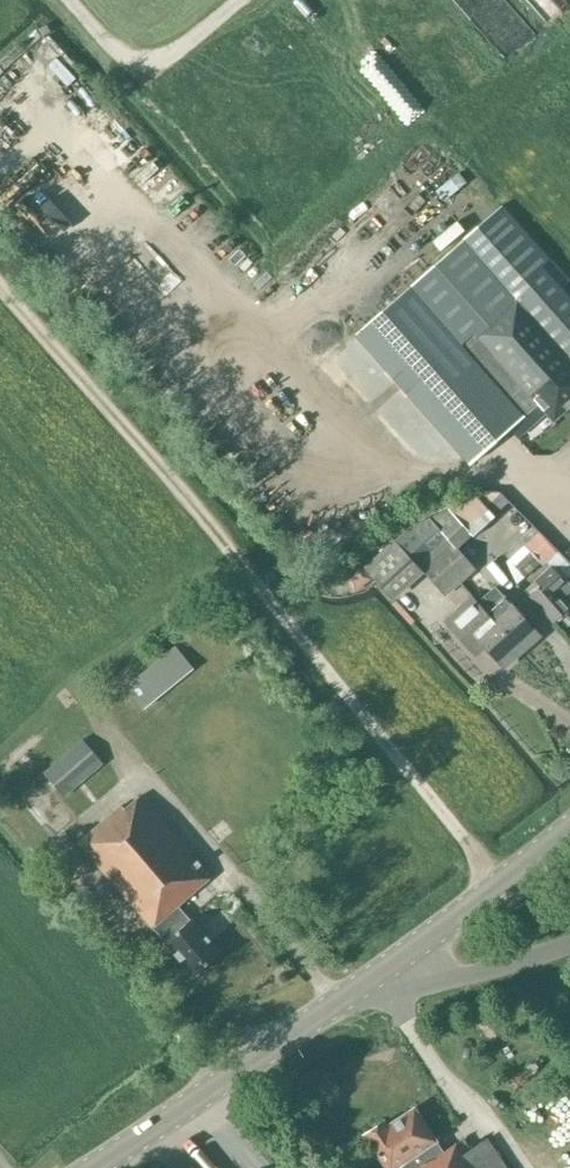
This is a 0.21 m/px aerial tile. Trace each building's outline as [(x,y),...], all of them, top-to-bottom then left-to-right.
[(449,152),(431,171),(446,185),(464,165),(449,152)] [(410,202),(430,181),(412,164),(392,185),(410,202)] [(460,201),(481,184),(474,175),(453,192),(460,201)] [(569,406),(569,299),(542,267),(550,260),(503,206),(356,335),(470,464),(538,404),(553,421),(569,406)] [(206,246),(196,256),(209,268),(218,258),(206,246)] [(404,270),(425,253),(419,246),(398,263),(404,270)] [(447,507),(448,509),(412,525),(393,542),(420,571),(423,569),(438,556),(451,544),(456,550),(494,517),(476,495),(447,507)] [(392,596),(420,571),(393,542),(365,567),(392,596)] [(474,569),(461,556),(456,550),(451,544),(438,556),(445,564),(459,582),(474,569)] [(541,563),(530,550),(513,565),(524,578),(541,563)] [(459,582),(445,564),(438,556),(423,569),(445,594),(459,582)] [(525,589),(553,621),(569,607),(557,592),(566,583),(551,566),(525,589)] [(519,612),(509,601),(507,600),(495,586),(478,602),(522,650),(539,635),(522,616),(519,612)] [(478,602),(473,596),(445,621),(474,652),(483,644),(503,666),(522,650),(478,602)] [(175,648),(127,686),(144,708),(192,669),(175,648)] [(69,793),(92,772),(102,764),(81,740),(44,772),(65,796),(69,793)] [(79,842),(194,976),(221,952),(180,905),(212,876),(142,795),(126,808),(123,804),(79,842)] [(414,1108),(387,1126),(384,1121),(364,1134),(387,1167),(507,1167),(488,1139),(467,1152),(461,1142),(439,1156),(432,1146),(438,1143),(414,1108)]
